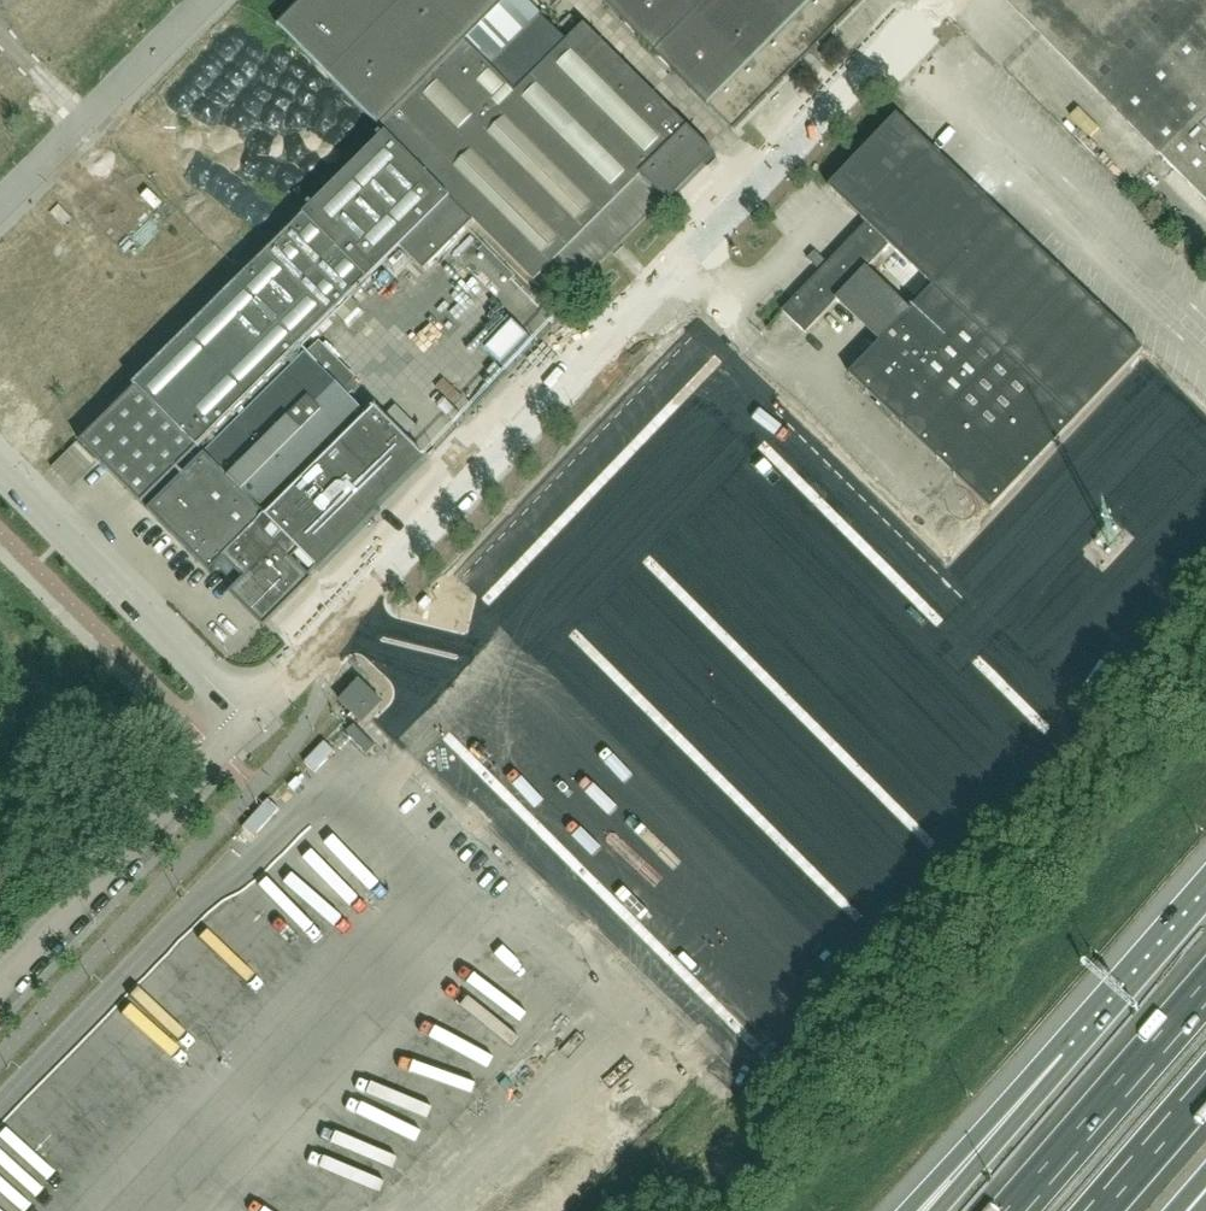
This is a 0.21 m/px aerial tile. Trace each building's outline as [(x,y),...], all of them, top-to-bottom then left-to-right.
[(688,127),(686,129),(557,0),(546,0),(535,11),(524,0),(303,0),(277,25),(289,37),(550,299),(554,295),(559,290),(563,286),(569,293),(605,257),(615,247),(663,199),(667,203),(672,198),(716,155),(688,127)] [(731,131),(862,0),(605,0),(603,2),(639,37),(731,131)] [(1008,2),(1043,38),(1205,202),(1205,0),(1010,0),(1008,2)] [(1063,576),(992,510),(1144,350),(901,119),(897,116),(828,187),(830,189),(850,208),(854,211),(866,223),(828,264),(819,255),(811,263),(821,272),(783,312),(806,333),(889,246),(932,286),(848,374),(990,509),(958,542),(955,539),(940,554),(1029,640),(1107,559),(1107,560),(1108,559),(1093,544),(1077,561),(1078,561),(1063,576)] [(426,460),(376,409),(367,418),(354,405),(342,392),(305,356),(299,350),(370,280),(401,249),(425,272),(474,224),(387,136),(134,386),(137,388),(81,443),(149,511),(148,512),(209,573),(217,565),(269,617),(301,585),(317,569),(319,571),(380,511),(377,508),(426,460)] [(1095,297),(1108,283),(1005,185),(992,199),(1095,297)] [(510,318),(497,331),(481,347),(502,367),(506,370),(533,341),(510,318)] [(320,341),(305,356),(342,392),(354,405),(369,391),(320,341)] [(380,702),(358,681),(339,701),(362,722),(380,702)] [(971,828),(1010,786),(984,762),(945,804),(971,828)]
